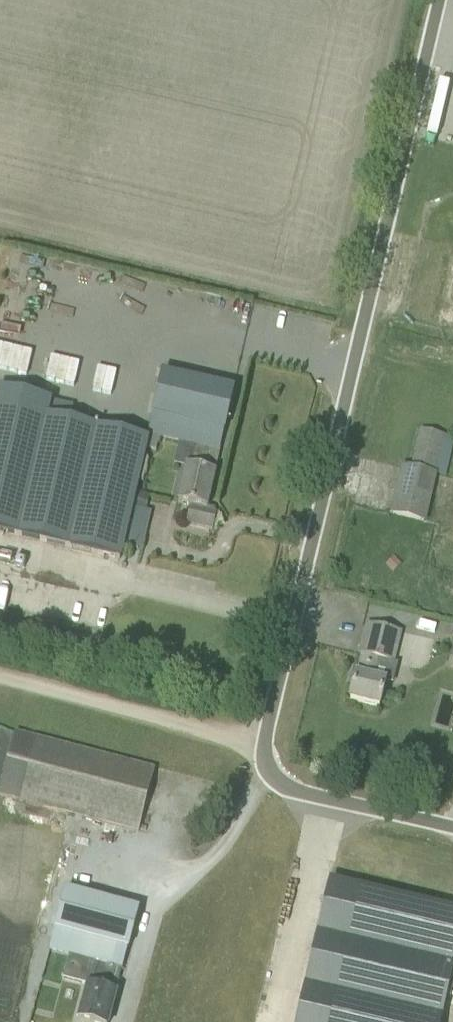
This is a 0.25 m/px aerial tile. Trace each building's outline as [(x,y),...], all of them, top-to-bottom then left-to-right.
[(10,267),(46,277),(52,257),(16,246),(10,267)] [(120,560),(145,449),(156,452),(158,444),(160,445),(162,437),(196,445),(190,469),(186,468),(178,503),(191,506),(187,524),(213,530),(216,516),(214,516),(215,511),(207,509),(220,450),(219,450),(224,431),(225,431),(234,391),(162,374),(153,414),(154,414),(149,434),(148,434),(146,440),(46,417),(50,401),(0,390),(0,533),(120,560)] [(410,469),(434,475),(438,463),(440,452),(444,438),(419,432),(413,457),(410,469)] [(393,515),(426,522),(437,476),(434,475),(410,469),(404,468),(393,515)] [(394,557),(385,566),(392,574),(402,565),(394,557)] [(356,676),(350,700),(379,707),(384,688),(385,683),(374,680),(379,660),(390,663),(392,663),(399,632),(368,625),(361,656),(362,656),(357,676),(356,676)] [(139,832),(155,770),(15,733),(0,790),(0,796),(139,832)] [(452,969),(452,910),(331,881),(298,1021),(440,1021),(452,969)] [(84,1021),(108,1021),(116,993),(115,993),(127,950),(128,950),(139,911),(65,891),(60,911),(54,929),(56,930),(50,950),(99,963),(93,987),(88,986),(79,1021),(84,1021)] [(83,982),(85,964),(67,962),(65,979),(83,982)]
